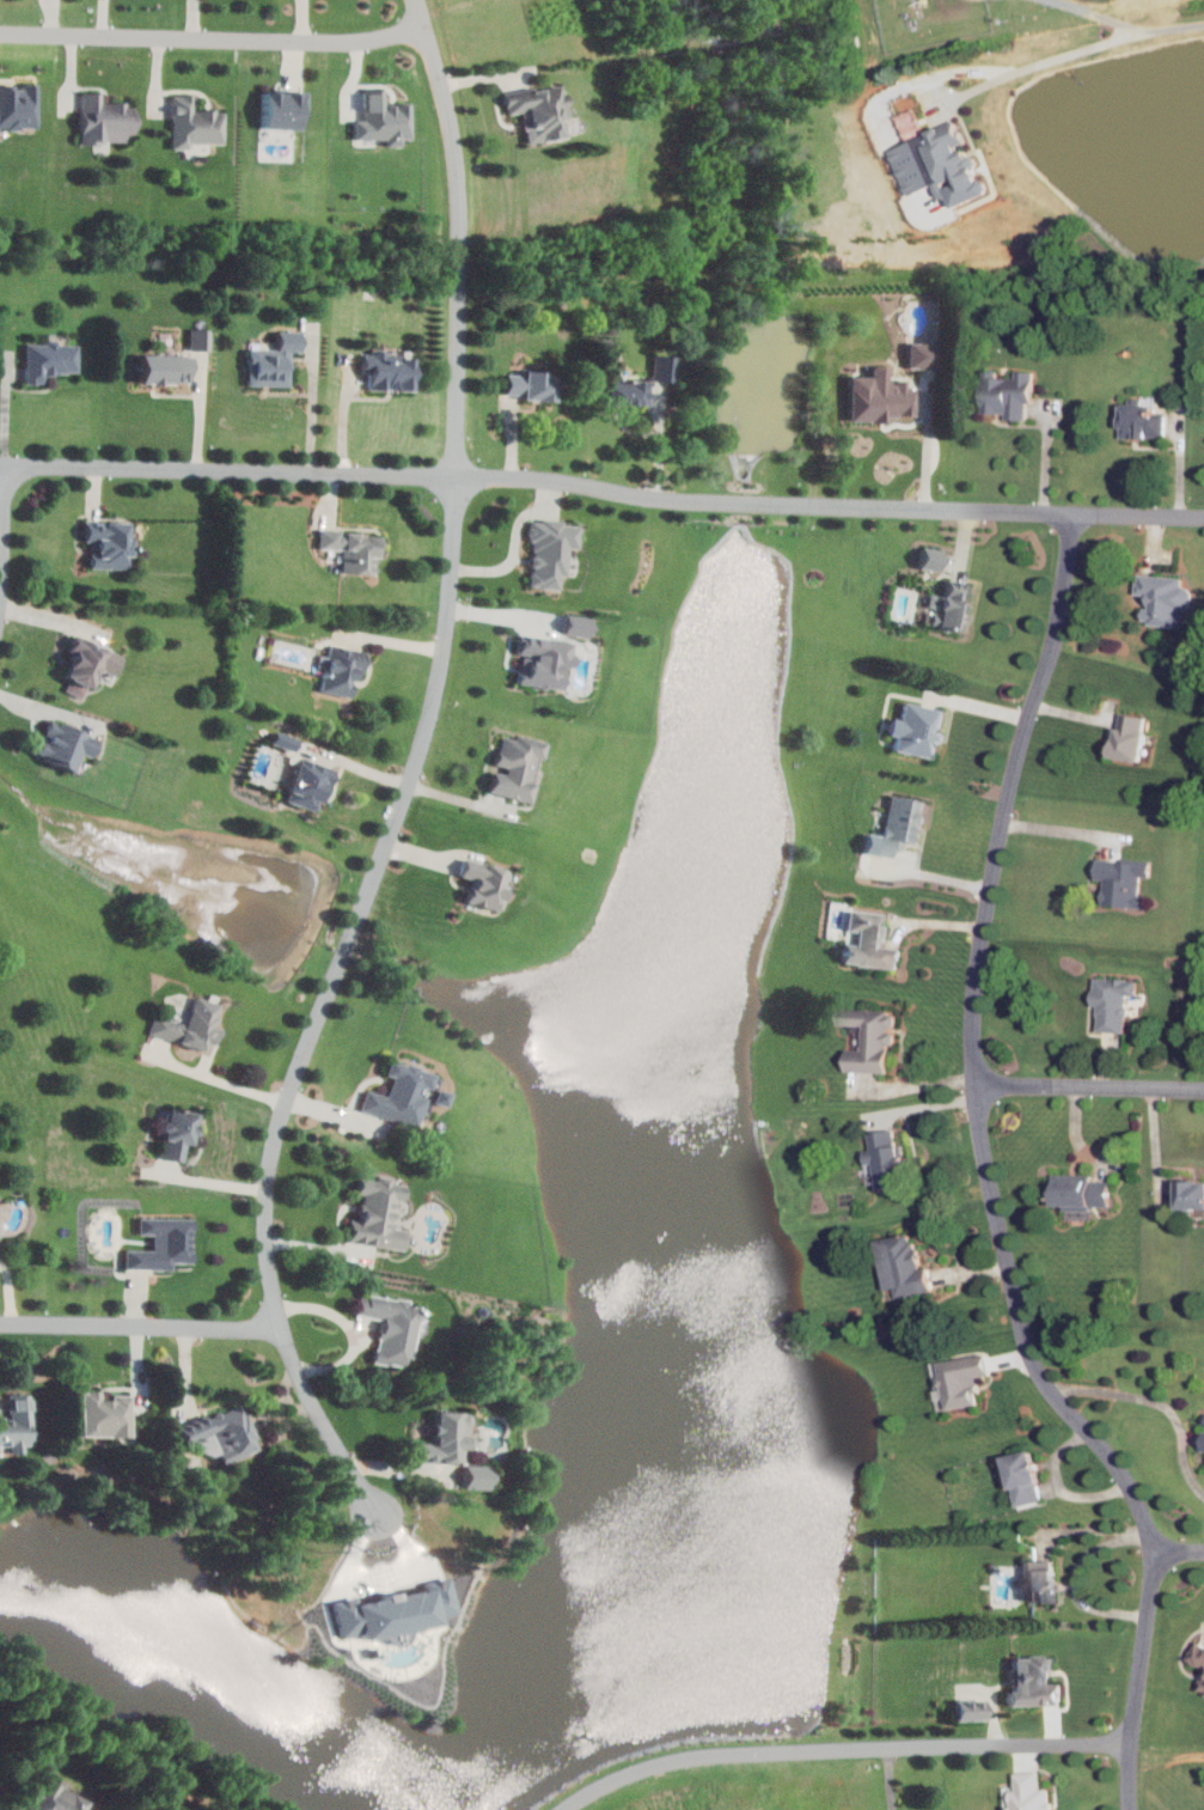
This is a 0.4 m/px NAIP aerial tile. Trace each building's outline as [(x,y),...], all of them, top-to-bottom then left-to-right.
[(528,144),(571,135),(561,82),(504,93),(508,114),(522,111),(528,144)] [(22,84),(22,85),(0,85),(0,128),(37,128),(37,84),(22,84)] [(356,139),(386,139),(386,146),(402,146),(402,139),(411,139),(411,104),(385,104),(385,89),(365,89),(365,119),(356,119),(356,139)] [(82,92),(82,141),(135,140),(135,122),(127,122),(127,102),(102,102),(102,92),(82,92)] [(264,128),(301,128),(301,109),(308,109),(308,92),(264,92),(264,128)] [(225,144),(225,110),(194,110),(194,94),(173,94),(173,148),(190,149),(190,143),(225,144)] [(891,148),(910,196),(941,184),(946,197),(952,194),(957,207),(992,193),(986,178),(983,179),(960,121),(891,148)] [(191,327),(191,348),(211,348),(211,327),(191,327)] [(250,346),(249,384),(290,384),(291,350),(302,350),(302,330),(278,329),(278,347),(250,346)] [(25,382),(45,382),(45,371),(78,371),(78,342),(56,342),(56,332),(46,332),(46,342),(26,342),(25,382)] [(910,365),(939,366),(940,341),(911,341),(910,365)] [(414,354),(385,354),(385,349),(363,349),(363,371),(370,371),(370,388),(414,388),(414,354)] [(141,380),(192,382),(193,354),(142,352),(141,380)] [(675,354),(654,353),(654,378),(674,379),(675,354)] [(852,374),(851,417),(917,417),(917,386),(909,386),(909,377),(890,377),(890,364),(873,364),(873,375),(852,374)] [(1027,418),(1028,400),(1034,400),(1035,369),(1017,369),(1017,375),(996,375),(996,368),(985,368),(984,410),(1008,411),(1008,417),(1027,418)] [(649,378),(611,376),(610,401),(647,403),(649,378)] [(1123,435),(1165,435),(1165,415),(1154,415),(1154,396),(1123,396),(1123,435)] [(560,588),(560,574),(567,575),(569,546),(579,547),(580,521),(534,518),(529,586),(560,588)] [(86,540),(92,540),(92,567),(131,568),(133,520),(87,519),(86,540)] [(343,548),(343,572),(375,573),(376,555),(380,555),(381,531),(320,529),(319,547),(343,548)] [(946,550),(925,545),(920,566),(942,570),(946,550)] [(1184,576),(1140,572),(1138,593),(1150,594),(1148,622),(1185,625),(1187,610),(1190,610),(1192,587),(1183,586),(1184,576)] [(931,593),(927,624),(966,629),(972,581),(948,578),(946,595),(931,593)] [(564,632),(588,637),(592,618),(569,612),(564,632)] [(576,642),(522,632),(518,652),(523,652),(518,680),(562,689),(567,666),(571,666),(576,642)] [(86,698),(95,673),(112,679),(122,653),(78,636),(63,674),(70,677),(65,690),(86,698)] [(321,688),(352,696),(358,670),(364,672),(369,652),(331,643),(328,655),(320,653),(317,668),(325,670),(321,688)] [(945,709),(906,700),(902,718),(894,716),(890,732),(898,734),(895,749),(934,758),(945,709)] [(1115,756),(1146,759),(1149,729),(1145,729),(1146,714),(1120,711),(1115,756)] [(82,752),(91,756),(98,738),(50,718),(35,752),(75,769),(82,752)] [(547,740),(516,732),(515,738),(503,735),(496,763),(507,766),(505,772),(495,770),(490,790),(531,801),(547,740)] [(285,799),(319,811),(334,768),(300,756),(285,799)] [(919,842),(926,800),(891,794),(885,835),(878,834),(875,853),(894,857),(896,847),(905,849),(906,840),(919,842)] [(503,909),(509,879),(511,867),(465,857),(461,875),(473,878),(468,902),(503,909)] [(1104,902),(1147,906),(1148,894),(1140,893),(1142,874),(1152,875),(1153,861),(1099,857),(1098,878),(1105,879),(1104,902)] [(899,967),(901,947),(886,946),(889,923),(884,923),(885,912),(850,908),(848,929),(859,930),(857,945),(847,944),(845,962),(899,967)] [(1097,1029),(1126,1031),(1128,993),(1138,993),(1138,978),(1096,976),(1094,1005),(1099,1006),(1097,1029)] [(187,1022),(156,1013),(150,1033),(209,1050),(223,1003),(195,995),(187,1022)] [(848,1070),(890,1071),(891,1044),(894,1044),(895,1026),(896,1026),(897,1010),(843,1008),(842,1024),(864,1024),(863,1049),(849,1048),(848,1070)] [(361,1109),(423,1128),(431,1100),(447,1105),(451,1091),(439,1087),(443,1074),(391,1059),(386,1074),(393,1076),(388,1095),(367,1089),(361,1109)] [(161,1156),(184,1159),(186,1142),(195,1143),(198,1110),(166,1107),(161,1156)] [(869,1132),(872,1149),(865,1150),(867,1163),(875,1161),(880,1189),(909,1184),(899,1127),(869,1132)] [(405,1248),(408,1228),(393,1227),(396,1202),(403,1203),(406,1184),(392,1182),(393,1175),(376,1173),(376,1179),(360,1177),(358,1194),(364,1194),(360,1223),(352,1221),(349,1242),(405,1248)] [(1111,1205),(1111,1179),(1055,1178),(1054,1208),(1091,1209),(1092,1205),(1111,1205)] [(1203,1208),(1203,1179),(1183,1179),(1182,1207),(1203,1208)] [(193,1217),(140,1216),(140,1233),(154,1234),(154,1249),(126,1249),(126,1268),(173,1269),(173,1261),(192,1262),(193,1217)] [(889,1288),(899,1287),(900,1295),(937,1290),(933,1264),(922,1266),(917,1232),(882,1237),(889,1288)] [(358,1314),(381,1317),(376,1361),(411,1366),(419,1301),(360,1294),(358,1314)] [(949,1409),(982,1403),(977,1376),(992,1374),(988,1352),(940,1360),(949,1409)] [(129,1437),(130,1395),(100,1395),(100,1391),(81,1390),(81,1436),(129,1437)] [(8,1393),(9,1417),(0,1417),(0,1445),(7,1445),(7,1453),(22,1452),(22,1442),(32,1442),(30,1392),(8,1393)] [(213,1432),(224,1462),(261,1448),(244,1403),(181,1427),(187,1442),(213,1432)] [(415,1442),(432,1443),(432,1434),(429,1436),(429,1422),(432,1422),(433,1410),(465,1412),(467,1414),(467,1422),(465,1426),(464,1436),(466,1439),(466,1446),(464,1449),(460,1449),(459,1463),(412,1461),(414,1456),(415,1442)] [(1045,1500),(1036,1450),(1009,1455),(1019,1505),(1045,1500)] [(490,1489),(491,1465),(466,1465),(466,1488),(490,1489)] [(1061,1601),(1060,1562),(1033,1562),(1033,1602),(1061,1601)] [(333,1601),(340,1637),(363,1633),(364,1639),(443,1626),(441,1616),(457,1613),(451,1577),(432,1580),(434,1588),(357,1602),(356,1597),(333,1601)] [(1198,1641),(1188,1658),(1200,1665),(1203,1666),(1203,1644),(1198,1641)] [(1016,1656),(1016,1690),(1008,1690),(1009,1705),(1064,1704),(1063,1683),(1053,1683),(1052,1655),(1016,1656)] [(956,1719),(989,1720),(990,1701),(957,1700),(956,1719)] [(1051,1787),(1041,1788),(1040,1771),(1017,1772),(1017,1787),(1005,1788),(1006,1809),(1015,1809),(1052,1809),(1051,1787)] [(88,1800),(43,1778),(28,1809),(83,1809),(88,1800)]
